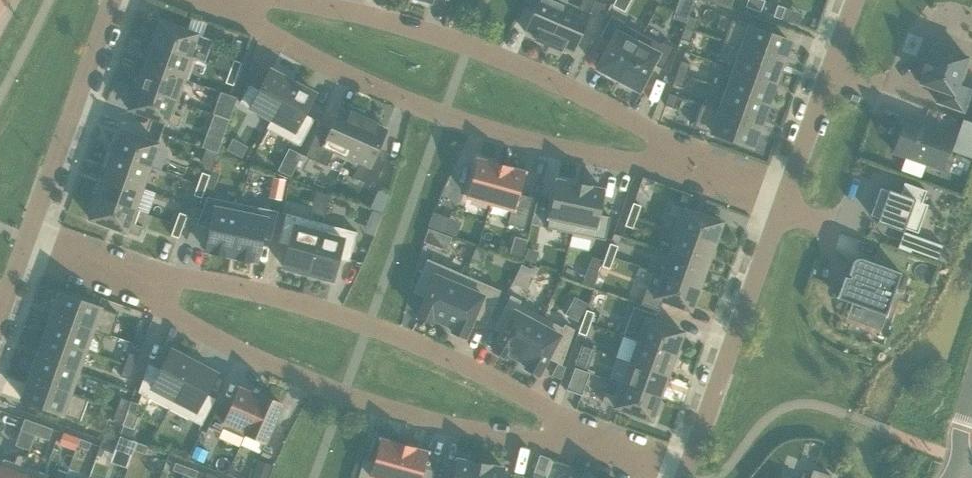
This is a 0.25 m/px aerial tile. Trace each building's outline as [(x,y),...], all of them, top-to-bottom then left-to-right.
[(559,0),(540,0),(526,33),(536,37),(535,39),(547,45),(566,3),(559,0)] [(566,3),(547,45),(561,50),(562,48),(572,53),(594,0),(582,0),(579,9),(566,3)] [(591,9),(601,13),(605,4),(595,0),(594,0),(591,9)] [(745,6),(753,9),(756,0),(747,0),(745,6)] [(753,9),(760,12),(765,0),(756,0),(753,9)] [(785,7),(777,4),(773,16),(781,19),(785,7)] [(611,42),(597,68),(617,79),(642,33),(622,23),(623,21),(611,15),(600,36),(611,42)] [(698,19),(688,15),(684,27),(694,30),(698,19)] [(743,48),(781,62),(789,40),(732,19),(724,42),(743,49),(743,48)] [(201,35),(160,21),(158,26),(156,25),(150,42),(193,58),(201,35)] [(694,30),(684,27),(680,39),(690,42),(694,30)] [(642,33),(617,79),(638,90),(652,64),(663,69),(674,48),(662,42),(661,44),(642,33)] [(193,58),(150,42),(146,54),(148,55),(144,65),(186,79),(193,58)] [(952,47),(939,42),(937,42),(936,46),(933,45),(929,56),(928,55),(922,71),(924,71),(920,82),(941,90),(937,101),(963,110),(970,90),(957,85),(967,57),(951,51),(952,47)] [(773,83),(781,62),(743,48),(743,49),(735,69),(773,83)] [(241,62),(233,59),(229,71),(237,73),(241,62)] [(691,64),(681,60),(677,72),(686,75),(691,64)] [(186,79),(144,65),(141,74),(139,73),(135,85),(178,101),(186,79)] [(249,84),(240,102),(248,106),(247,108),(270,120),(272,121),(293,79),(269,67),(258,88),(249,84)] [(766,104),(773,83),(735,69),(728,90),(766,104)] [(237,73),(229,71),(225,82),(233,85),(237,73)] [(677,72),(673,83),(682,87),(687,76),(677,72)] [(270,120),(266,128),(300,145),(314,118),(305,114),(317,92),(293,79),(272,121),(270,120)] [(178,101),(135,85),(129,102),(131,103),(129,108),(178,126),(181,117),(173,114),(178,101)] [(758,125),(766,104),(728,90),(720,111),(758,125)] [(237,98),(221,92),(217,103),(233,108),(237,98)] [(679,96),(669,93),(665,105),(675,108),(679,96)] [(750,147),(758,125),(720,111),(701,104),(693,126),(750,147)] [(350,113),(340,108),(317,161),(327,165),(333,152),(346,158),(363,116),(351,110),(350,113)] [(229,119),(214,113),(208,130),(223,136),(229,119)] [(376,124),(377,121),(364,116),(346,157),(359,163),(353,176),(374,185),(386,158),(375,153),(386,128),(376,124)] [(952,135),(905,118),(893,152),(940,168),(952,135)] [(962,118),(951,150),(971,158),(971,121),(962,118)] [(158,143),(121,130),(119,135),(117,135),(111,152),(150,166),(158,143)] [(150,166),(111,152),(107,164),(109,165),(105,174),(142,187),(150,166)] [(478,159),(467,196),(490,203),(501,165),(478,159)] [(524,171),(501,165),(490,203),(513,209),(524,171)] [(209,174),(202,172),(198,183),(205,186),(209,174)] [(142,187),(105,174),(102,183),(100,183),(96,195),(139,210),(139,209),(135,208),(142,187)] [(557,180),(547,228),(570,232),(580,184),(557,180)] [(880,187),(871,215),(878,218),(876,222),(903,232),(904,228),(918,233),(927,204),(922,202),(926,190),(904,182),(900,193),(880,187)] [(205,186),(198,183),(193,194),(201,197),(205,186)] [(603,189),(580,184),(570,232),(605,239),(611,208),(600,206),(603,189)] [(139,210),(96,195),(90,212),(91,213),(90,218),(139,236),(142,226),(134,223),(139,210)] [(231,256),(242,204),(206,197),(196,225),(210,228),(205,250),(231,256)] [(641,205),(633,202),(629,214),(637,217),(641,205)] [(261,239),(270,240),(278,211),(242,204),(231,256),(257,261),(261,239)] [(722,222),(673,204),(669,214),(677,217),(673,229),(716,245),(722,228),(720,227),(722,222)] [(187,215),(179,212),(175,223),(183,226),(187,215)] [(287,214),(279,240),(290,243),(284,267),(289,269),(303,273),(309,274),(323,224),(287,214)] [(637,217),(629,214),(625,225),(633,228),(637,217)] [(183,226),(175,223),(171,235),(178,237),(183,226)] [(323,224),(309,274),(314,276),(328,280),(329,280),(334,281),(341,256),(352,259),(359,234),(323,224)] [(716,245),(673,229),(672,230),(677,232),(670,253),(706,266),(709,256),(711,257),(716,245)] [(904,233),(899,249),(937,262),(942,247),(904,233)] [(618,245),(610,242),(606,254),(614,257),(618,245)] [(706,266),(670,253),(662,274),(700,288),(705,276),(703,275),(706,266)] [(614,257),(606,254),(602,265),(610,268),(614,257)] [(900,272),(861,258),(860,258),(859,258),(858,258),(857,258),(856,259),(855,259),(855,260),(854,260),(854,261),(853,261),(853,262),(849,274),(848,277),(845,276),(841,287),(837,297),(867,308),(866,311),(885,318),(900,272)] [(464,278),(427,262),(416,287),(429,293),(419,316),(432,322),(433,318),(444,323),(464,278)] [(700,288),(662,274),(654,297),(690,310),(692,304),(694,305),(700,288)] [(501,295),(464,278),(444,323),(456,328),(454,332),(467,337),(477,314),(490,320),(501,295)] [(53,315),(91,329),(110,336),(118,313),(61,293),(53,315)] [(496,323),(504,327),(493,349),(506,357),(508,353),(518,358),(541,315),(519,304),(520,300),(510,294),(496,323)] [(594,312),(586,309),(582,321),(590,323),(594,312)] [(45,336),(84,349),(91,329),(53,315),(45,336)] [(563,327),(541,315),(518,358),(527,363),(526,367),(539,374),(551,352),(563,359),(574,329),(564,323),(563,327)] [(683,332),(647,318),(638,341),(677,355),(683,338),(681,337),(683,332)] [(590,323),(582,321),(578,332),(586,335),(590,323)] [(146,335),(137,331),(132,343),(142,347),(146,335)] [(45,336),(38,357),(76,371),(84,349),(45,336)] [(677,355),(638,341),(631,362),(667,375),(670,366),(672,367),(677,355)] [(148,365),(139,391),(168,407),(194,360),(189,357),(176,349),(176,350),(171,347),(159,370),(148,365)] [(139,356),(129,352),(125,364),(135,368),(139,356)] [(31,377),(69,391),(76,371),(38,357),(31,377)] [(578,358),(574,367),(586,371),(589,362),(578,358)] [(194,360),(168,407),(200,424),(213,399),(205,395),(217,372),(212,370),(212,369),(199,362),(194,360)] [(667,375),(631,362),(623,383),(619,381),(618,382),(661,397),(666,385),(664,385),(667,375)] [(135,368),(125,364),(121,376),(131,379),(135,368)] [(590,372),(586,371),(574,367),(566,390),(581,395),(590,372)] [(88,397),(69,391),(31,377),(23,400),(80,420),(88,397)] [(661,397),(618,382),(614,395),(605,392),(602,401),(651,419),(653,414),(655,415),(661,397)] [(260,396),(239,387),(230,407),(219,402),(209,425),(221,431),(223,428),(242,436),(260,396)] [(282,404),(261,395),(260,396),(242,436),(244,437),(246,434),(264,442),(260,449),(272,455),(282,432),(271,427),(282,404)] [(131,401),(122,397),(117,409),(127,413),(131,401)] [(29,412),(18,408),(15,415),(26,420),(29,412)] [(127,413),(117,409),(113,421),(123,424),(127,413)] [(40,416),(29,412),(26,420),(37,424),(40,416)] [(70,427),(58,422),(56,430),(67,434),(70,427)] [(81,431),(70,427),(67,434),(78,438),(81,431)] [(119,434),(107,430),(105,438),(116,442),(119,434)] [(381,440),(375,462),(363,459),(358,477),(394,477),(403,446),(381,440)] [(134,449),(145,453),(148,446),(137,442),(134,449)] [(403,446),(394,477),(424,477),(419,477),(426,452),(403,446)] [(22,465),(25,457),(18,455),(15,463),(2,458),(0,465),(0,477),(18,477),(22,465)] [(457,458),(453,477),(477,477),(480,463),(457,458)] [(183,473),(186,466),(175,462),(172,469),(183,473)] [(480,463),(477,477),(501,477),(503,468),(480,463)] [(18,477),(41,477),(43,472),(22,465),(18,477)] [(186,466),(183,473),(194,477),(197,470),(186,466)] [(832,476),(813,469),(810,477),(831,477),(832,476)]
